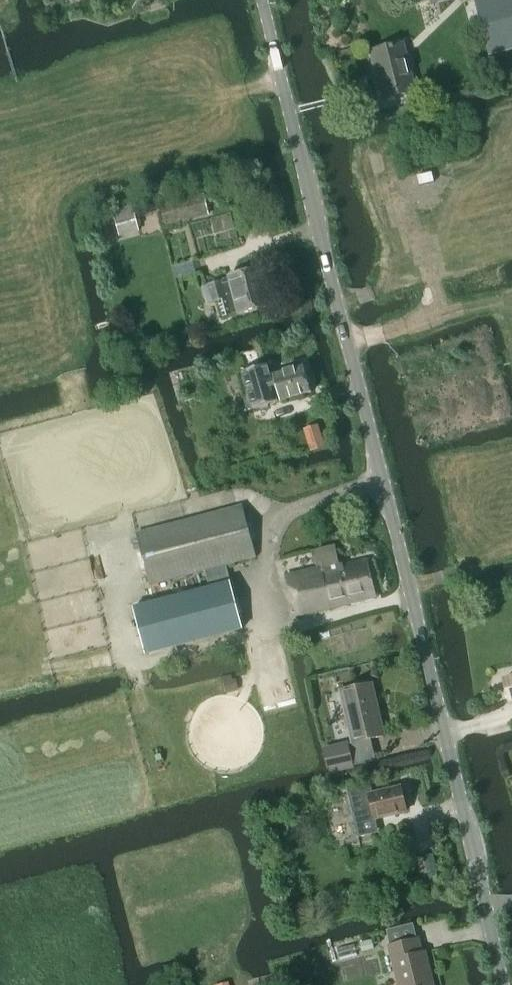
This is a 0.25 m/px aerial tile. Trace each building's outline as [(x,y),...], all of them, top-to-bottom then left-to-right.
[(511,50),(511,0),(475,0),(489,55),(511,50)] [(383,100),(415,92),(403,44),(371,52),(383,100)] [(162,226),(209,215),(204,194),(157,205),(162,226)] [(113,215),(119,238),(139,233),(133,210),(113,215)] [(222,282),(211,285),(215,302),(218,301),(223,317),(238,313),(238,315),(268,306),(258,269),(228,278),(230,284),(223,285),(222,282)] [(130,335),(121,342),(128,352),(138,346),(130,335)] [(271,365),(236,374),(246,410),(258,407),(261,410),(269,408),(271,404),(280,401),(310,393),(303,366),(273,374),(271,365)] [(303,433),(307,450),(320,446),(316,430),(303,433)] [(241,505),(135,533),(149,586),(204,572),(207,585),(229,579),(226,566),(255,558),(241,505)] [(338,565),(333,546),(310,552),(313,563),(319,561),(320,567),(286,576),(296,616),(375,595),(365,558),(338,565)] [(133,608),(146,655),(241,630),(229,583),(133,608)] [(235,692),(231,674),(222,677),(225,694),(235,692)] [(509,702),(511,701),(511,678),(503,680),(509,702)] [(353,743),(383,736),(371,684),(341,691),(353,743)] [(323,749),(329,774),(354,768),(348,743),(323,749)] [(371,787),(347,793),(357,836),(364,835),(361,822),(373,819),(373,820),(406,812),(400,789),(373,795),(371,787)] [(417,938),(390,945),(400,984),(433,984),(425,952),(421,953),(417,938)] [(371,940),(359,943),(361,953),(374,950),(371,940)]
